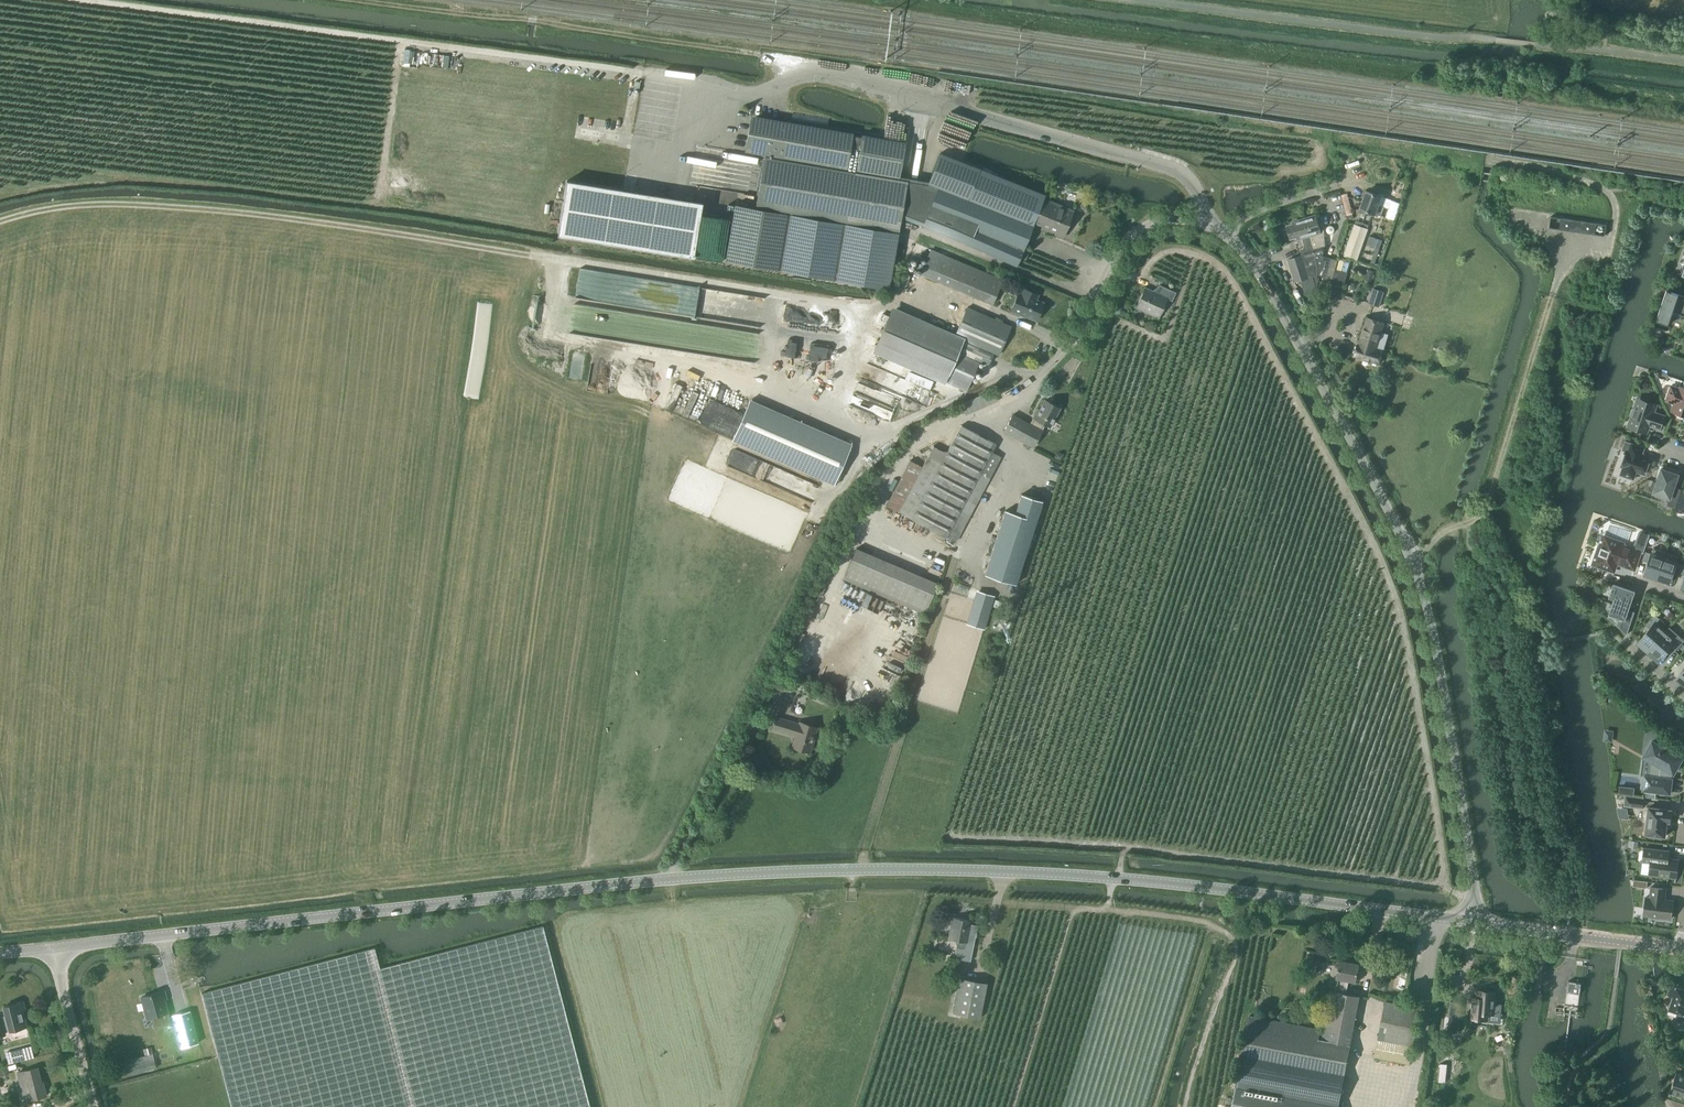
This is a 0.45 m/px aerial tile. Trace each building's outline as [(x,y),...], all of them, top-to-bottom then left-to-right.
[(643,87),(638,127),(673,131),(678,85),(646,81),(645,87),(643,87)] [(1019,258),(1023,248),(1033,222),(1041,225),(1040,229),(1042,230),(1043,232),(1047,233),(1048,232),(1062,237),(1072,211),(1043,199),(1044,195),(980,169),(980,168),(979,169),(939,153),(928,181),(899,176),(904,142),(862,135),(861,137),(852,135),(852,133),(788,122),(787,125),(752,119),(747,148),(769,152),(759,209),(735,205),(725,261),(888,289),(900,217),(1016,266),(1019,258)] [(558,235),(693,257),(702,203),(566,181),(558,235)] [(1367,191),(1360,209),(1375,214),(1381,216),(1384,207),(1378,205),(1381,196),(1367,191)] [(1346,216),(1352,214),(1347,193),(1341,195),(1346,216)] [(1316,215),(1304,219),(1315,256),(1317,266),(1317,275),(1326,278),(1331,259),(1321,256),(1321,254),(1322,254),(1320,247),(1323,246),(1319,230),(1323,229),(1322,216),(1317,218),(1316,215)] [(1550,216),(1549,228),(1604,236),(1606,224),(1550,216)] [(1315,256),(1304,219),(1292,222),(1293,224),(1287,226),(1290,239),(1297,237),(1297,239),(1302,238),(1305,250),(1300,252),(1301,255),(1288,260),(1295,282),(1301,280),(1305,294),(1317,290),(1313,276),(1317,275),(1317,266),(1315,256)] [(1344,255),(1356,260),(1367,229),(1354,225),(1344,255)] [(1377,239),(1369,236),(1367,244),(1375,247),(1377,239)] [(1375,247),(1375,248),(1372,256),(1370,265),(1374,266),(1376,258),(1379,249),(1382,240),(1378,239),(1377,239),(1375,247)] [(1023,248),(1019,258),(1025,260),(1029,251),(1023,248)] [(920,274),(992,304),(1002,280),(930,250),(920,274)] [(1347,271),(1342,271),(1343,264),(1337,263),(1336,278),(1347,279),(1347,271)] [(1136,307),(1158,317),(1166,299),(1171,301),(1175,293),(1159,285),(1156,294),(1144,288),(1136,307)] [(1368,302),(1379,305),(1384,290),(1373,286),(1368,302)] [(1025,316),(1035,321),(1043,303),(1036,300),(1038,295),(1022,288),(1020,293),(1018,292),(1010,311),(1020,315),(1021,313),(1025,315),(1025,316)] [(1667,290),(1666,290),(1656,320),(1668,324),(1672,312),(1683,316),(1683,296),(1667,290)] [(967,307),(953,340),(890,312),(873,350),(966,391),(979,361),(988,365),(993,353),(998,355),(1010,326),(967,307)] [(1367,317),(1358,345),(1357,344),(1354,356),(1379,364),(1382,352),(1375,350),(1384,323),(1367,317)] [(1390,333),(1393,324),(1386,322),(1383,330),(1390,333)] [(783,358),(809,360),(810,357),(820,357),(822,340),(784,337),(783,358)] [(931,388),(934,379),(909,369),(906,378),(931,388)] [(1680,387),(1679,390),(1671,387),(1666,400),(1675,403),(1672,411),(1677,413),(1677,415),(1683,417),(1683,416),(1683,388),(1680,387)] [(1655,405),(1638,399),(1628,426),(1646,432),(1648,425),(1660,429),(1664,417),(1653,413),(1655,405)] [(732,440),(833,484),(851,444),(750,400),(732,440)] [(1044,424),(1049,426),(1059,408),(1044,400),(1039,410),(1037,409),(1032,417),(1033,418),(1030,424),(1012,415),(1003,431),(1032,447),(1033,446),(1041,430),(1044,424)] [(888,420),(892,413),(880,407),(877,414),(888,420)] [(986,484),(977,479),(996,444),(961,425),(946,453),(933,446),(922,467),(898,512),(946,538),(946,536),(956,541),(986,484)] [(1644,475),(1650,459),(1641,456),(1644,448),(1625,442),(1623,450),(1626,451),(1621,467),(1622,467),(1620,475),(1633,479),(1636,472),(1644,475)] [(813,501),(820,484),(752,456),(746,471),(804,495),(803,497),(813,501)] [(1666,470),(1661,469),(1656,483),(1653,482),(1650,489),(1654,491),(1653,493),(1669,498),(1667,505),(1675,508),(1680,493),(1673,490),(1678,474),(1673,473),(1674,471),(1666,469),(1666,470)] [(984,575),(1015,584),(1042,501),(1021,494),(1015,514),(1005,510),(984,575)] [(1596,565),(1613,571),(1616,563),(1634,569),(1640,551),(1622,545),(1623,543),(1605,537),(1602,548),(1599,547),(1597,548),(1596,552),(1597,554),(1599,555),(1596,565)] [(843,579),(924,614),(937,583),(856,548),(843,579)] [(1645,574),(1657,578),(1666,552),(1653,548),(1651,554),(1645,551),(1642,560),(1648,563),(1645,574)] [(1673,571),(1679,573),(1683,564),(1676,562),(1678,557),(1666,552),(1657,578),(1669,582),(1673,571)] [(1613,583),(1613,585),(1612,586),(1608,597),(1614,599),(1611,606),(1607,617),(1627,635),(1634,612),(1633,614),(1628,612),(1635,591),(1613,583)] [(986,628),(994,593),(975,589),(968,624),(986,628)] [(1638,641),(1649,650),(1669,627),(1665,631),(1656,623),(1660,619),(1654,614),(1645,625),(1650,629),(1638,641)] [(1649,650),(1659,660),(1670,647),(1675,651),(1683,641),(1683,640),(1680,637),(1680,636),(1669,627),(1649,650)] [(890,656),(886,668),(902,673),(906,661),(890,656)] [(776,717),(772,729),(795,736),(792,747),(809,752),(816,727),(799,722),(799,724),(776,717)] [(1682,758),(1679,757),(1652,741),(1643,757),(1651,761),(1650,776),(1649,776),(1644,775),(1642,790),(1670,794),(1672,779),(1670,778),(1671,772),(1673,773),(1675,769),(1682,758)] [(1619,792),(1634,793),(1635,786),(1620,785),(1619,792)] [(1624,806),(1642,808),(1643,798),(1625,796),(1624,806)] [(1645,834),(1649,835),(1649,837),(1653,838),(1660,839),(1660,836),(1665,837),(1666,826),(1669,826),(1669,822),(1670,822),(1671,810),(1648,807),(1645,834)] [(1668,859),(1669,852),(1669,851),(1644,848),(1642,862),(1650,863),(1649,874),(1675,878),(1676,878),(1676,875),(1678,860),(1668,859)] [(1643,915),(1670,919),(1673,901),(1665,900),(1665,898),(1666,889),(1650,887),(1649,898),(1646,897),(1643,915)] [(954,958),(970,961),(971,958),(977,925),(970,924),(971,921),(952,917),(948,939),(957,941),(954,958)] [(231,1106),(590,1106),(543,926),(380,968),(374,948),(201,993),(231,1106)] [(1249,1016),(1232,1106),(1338,1106),(1359,996),(1346,993),(1348,980),(1355,981),(1359,964),(1340,960),(1337,978),(1339,978),(1336,991),(1330,990),(1320,1039),(1318,1039),(1320,1029),(1249,1016)] [(1325,973),(1334,974),(1335,966),(1326,965),(1325,973)] [(953,1013),(979,1018),(986,983),(960,978),(953,1013)] [(1482,984),(1482,982),(1473,981),(1472,989),(1461,987),(1460,997),(1467,998),(1466,1010),(1482,1012),(1483,1005),(1488,1006),(1490,985),(1482,984)] [(1568,981),(1565,1004),(1578,1005),(1581,983),(1568,981)] [(1673,996),(1668,1009),(1678,1012),(1675,1018),(1683,1021),(1683,990),(1671,985),(1668,994),(1673,996)] [(168,1016),(164,999),(166,998),(164,991),(141,997),(146,1017),(151,1016),(154,1027),(173,1022),(172,1015),(168,1016)] [(1375,1057),(1409,1064),(1420,1007),(1385,1001),(1375,1057)] [(25,1009),(23,1002),(3,1007),(6,1016),(0,1018),(0,1016),(0,1017),(0,1035),(5,1034),(4,1030),(9,1029),(10,1031),(27,1026),(22,1009),(25,1009)] [(180,1047),(198,1042),(189,1011),(172,1015),(173,1022),(180,1047)] [(1448,1032),(1458,1033),(1459,1013),(1450,1012),(1449,1012),(1448,1032)] [(31,1045),(5,1052),(8,1064),(34,1057),(31,1045)] [(124,1076),(156,1067),(152,1054),(120,1062),(124,1076)] [(43,1085),(42,1086),(37,1068),(23,1071),(17,1073),(23,1094),(27,1093),(29,1099),(46,1095),(43,1085)] [(1683,1097),(1683,1076),(1676,1073),(1669,1092),(1683,1097)]
